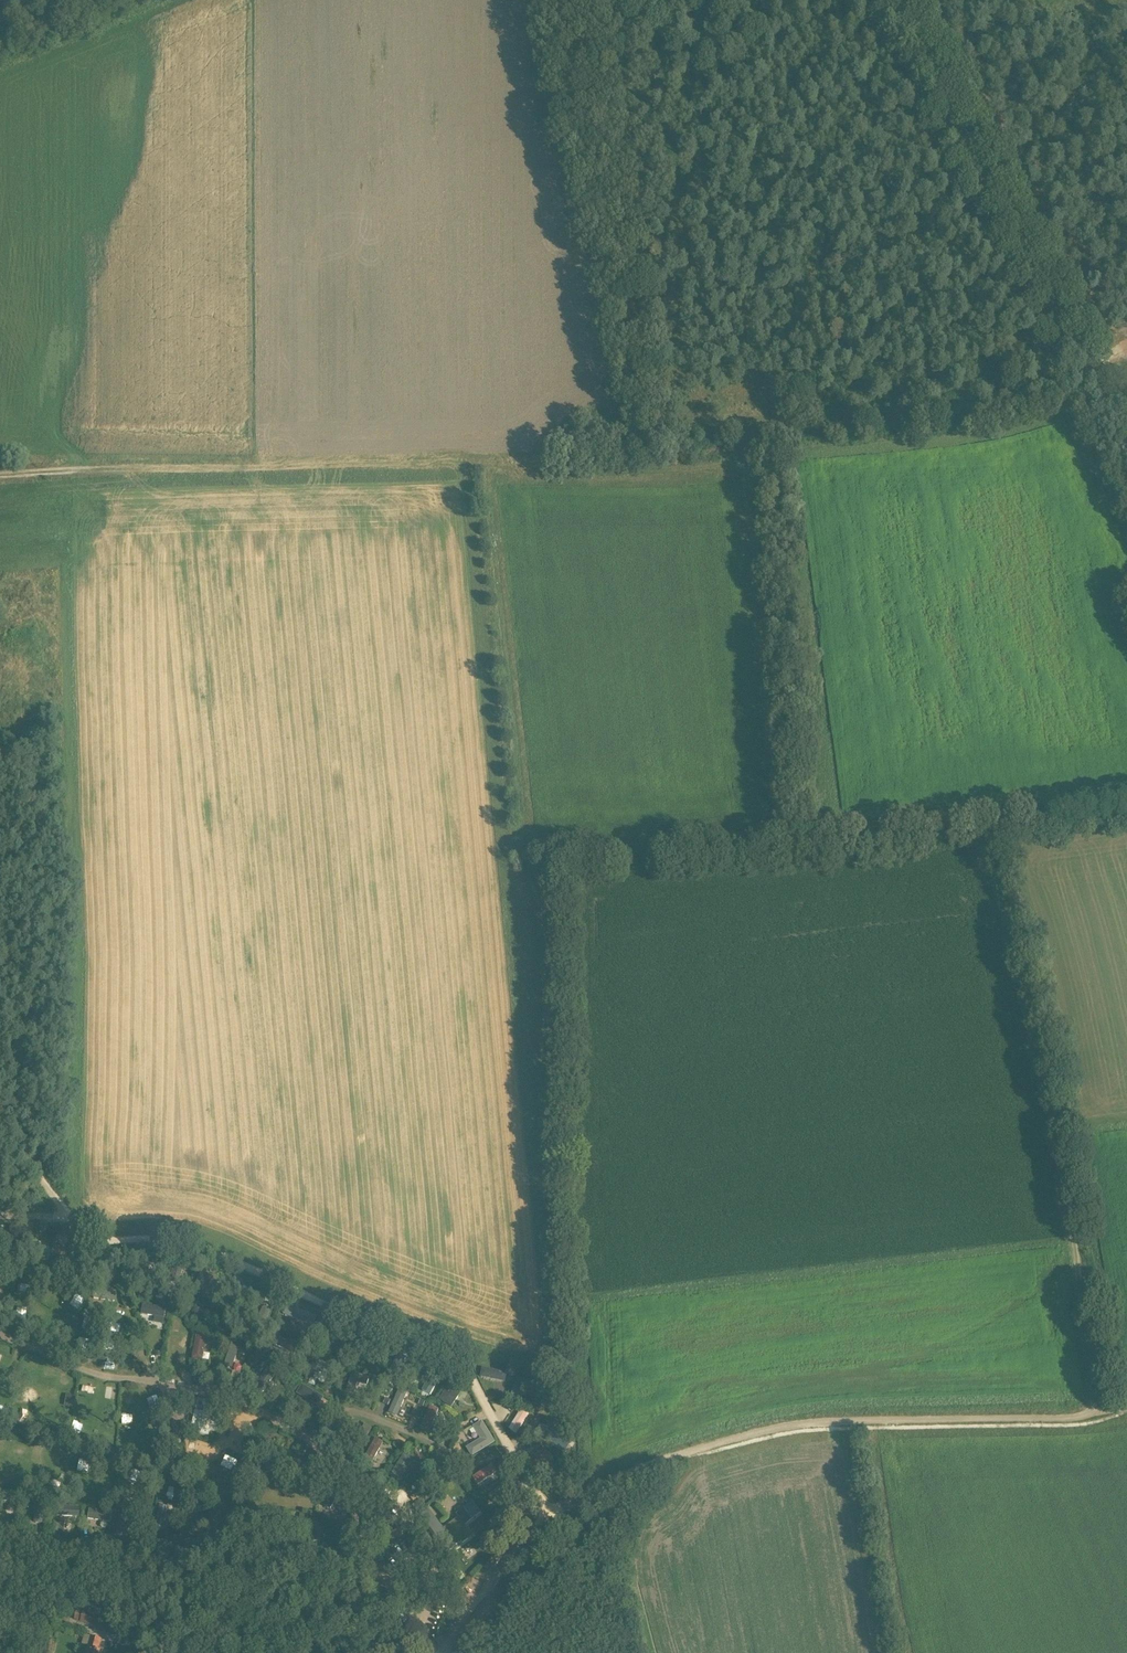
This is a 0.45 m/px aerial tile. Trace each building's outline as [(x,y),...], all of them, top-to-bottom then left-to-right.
[(9,1227),(9,1249),(17,1249),(17,1227),(9,1227)] [(26,1258),(49,1260),(49,1251),(27,1249),(26,1258)] [(166,1263),(144,1254),(141,1261),(163,1270),(166,1263)] [(101,1280),(111,1281),(114,1257),(104,1255),(101,1280)] [(176,1258),(170,1282),(179,1284),(186,1261),(176,1258)] [(237,1300),(246,1281),(239,1278),(230,1297),(237,1300)] [(95,1289),(94,1298),(115,1301),(116,1292),(95,1289)] [(11,1299),(9,1308),(17,1310),(20,1302),(11,1299)] [(166,1309),(143,1306),(142,1314),(155,1316),(164,1317),(166,1309)] [(317,1318),(288,1306),(285,1315),(313,1327),(317,1318)] [(263,1309),(255,1329),(262,1332),(271,1312),(263,1309)] [(168,1329),(167,1338),(178,1339),(179,1330),(168,1329)] [(208,1335),(198,1333),(193,1359),(203,1360),(208,1335)] [(106,1348),(115,1351),(118,1343),(109,1339),(106,1348)] [(302,1350),(281,1341),(278,1348),(299,1357),(302,1350)] [(225,1366),(233,1369),(240,1345),(232,1343),(225,1366)] [(398,1354),(387,1379),(396,1383),(407,1358),(398,1354)] [(22,1359),(20,1365),(32,1367),(33,1361),(22,1359)] [(331,1376),(334,1367),(312,1359),(309,1369),(331,1376)] [(418,1365),(415,1374),(429,1378),(427,1384),(436,1386),(440,1372),(418,1365)] [(263,1394),(276,1373),(268,1368),(254,1388),(263,1394)] [(483,1369),(482,1378),(505,1382),(507,1373),(483,1369)] [(346,1391),(354,1393),(357,1383),(366,1386),(369,1378),(351,1373),(346,1391)] [(55,1374),(53,1379),(64,1382),(65,1376),(55,1374)] [(526,1380),(517,1377),(509,1402),(518,1404),(526,1380)] [(455,1379),(440,1403),(451,1410),(467,1386),(455,1379)] [(297,1394),(319,1407),(324,1398),(303,1384),(297,1394)] [(388,1411),(397,1415),(407,1390),(398,1387),(388,1411)] [(556,1392),(555,1414),(564,1414),(565,1393),(556,1392)] [(66,1395),(64,1405),(73,1406),(75,1396),(66,1395)] [(431,1405),(421,1425),(431,1430),(433,1426),(435,1427),(440,1417),(444,1419),(447,1413),(431,1405)] [(195,1411),(192,1427),(199,1428),(199,1435),(209,1436),(209,1430),(217,1432),(220,1416),(213,1415),(214,1408),(204,1407),(203,1412),(195,1411)] [(516,1434),(529,1414),(522,1410),(509,1429),(516,1434)] [(458,1421),(460,1426),(472,1421),(470,1415),(458,1421)] [(480,1438),(466,1447),(472,1456),(496,1442),(482,1418),(472,1425),(480,1438)] [(366,1424),(354,1441),(361,1446),(373,1429),(366,1424)] [(383,1443),(376,1439),(364,1461),(371,1465),(383,1443)] [(5,1441),(3,1453),(14,1454),(15,1442),(5,1441)] [(452,1453),(456,1445),(451,1442),(447,1450),(452,1453)] [(257,1449),(256,1458),(283,1460),(283,1451),(257,1449)] [(547,1452),(530,1467),(535,1474),(552,1459),(547,1452)] [(391,1476),(399,1481),(413,1460),(405,1454),(391,1476)] [(80,1474),(82,1464),(71,1461),(68,1472),(80,1474)] [(491,1464),(472,1476),(478,1484),(497,1472),(491,1464)] [(291,1474),(311,1486),(315,1478),(295,1466),(291,1474)] [(0,1474),(0,1479),(7,1483),(12,1475),(3,1470),(0,1474)] [(28,1489),(30,1479),(19,1477),(18,1487),(28,1489)] [(508,1481),(489,1496),(495,1503),(513,1489),(508,1481)] [(322,1504),(331,1509),(342,1490),(333,1485),(322,1504)] [(44,1489),(42,1495),(52,1498),(54,1491),(44,1489)] [(16,1503),(17,1492),(0,1490),(0,1501),(16,1503)] [(98,1492),(98,1501),(106,1501),(106,1492),(98,1492)] [(419,1513),(428,1506),(423,1499),(414,1506),(419,1513)] [(42,1523),(45,1501),(36,1500),(33,1522),(42,1523)] [(474,1501),(457,1514),(466,1524),(481,1513),(474,1501)] [(504,1525),(522,1510),(516,1504),(499,1518),(504,1525)] [(78,1508),(56,1506),(55,1515),(78,1517),(78,1508)] [(183,1532),(193,1532),(193,1507),(184,1507),(183,1532)] [(230,1531),(239,1531),(239,1508),(231,1508),(230,1531)] [(111,1512),(89,1509),(87,1518),(110,1521),(111,1512)] [(132,1511),(120,1509),(117,1535),(128,1536),(132,1511)] [(210,1509),(210,1529),(218,1529),(218,1509),(210,1509)] [(168,1520),(169,1510),(159,1510),(158,1520),(168,1520)] [(250,1534),(259,1535),(262,1512),(253,1510),(250,1534)] [(290,1535),(290,1514),(281,1513),(281,1535),(290,1535)] [(459,1517),(445,1529),(459,1546),(473,1535),(459,1517)] [(319,1519),(309,1519),(312,1542),(322,1541),(319,1519)] [(82,1613),(79,1621),(97,1628),(100,1619),(82,1613)] [(435,1624),(431,1632),(441,1637),(445,1629),(435,1624)] [(103,1652),(99,1650),(102,1639),(91,1637),(87,1652),(103,1652)]
